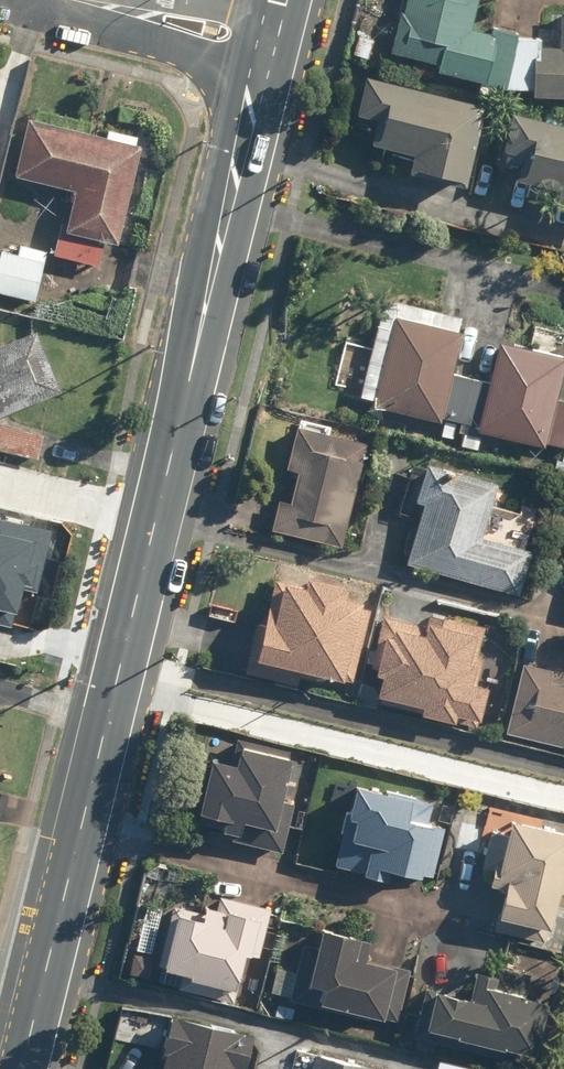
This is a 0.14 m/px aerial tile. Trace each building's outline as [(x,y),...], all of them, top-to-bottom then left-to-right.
[(385,54),(431,66),(429,75),(477,87),(490,36),(468,30),(476,0),(399,0),(385,54)] [(557,14),(555,50),(527,48),(524,101),(563,103),(563,14),(557,14)] [(478,107),(358,77),(348,118),(367,123),(361,147),(401,158),(396,175),(457,190),(478,107)] [(493,162),(508,165),(504,181),(548,192),(544,208),(563,213),(563,128),(505,113),(493,162)] [(18,123),(6,178),(64,191),(55,235),(112,247),(133,148),(18,123)] [(31,298),(39,252),(15,247),(14,252),(0,250),(0,292),(31,298)] [(377,309),(356,399),(370,403),(368,410),(433,425),(435,417),(472,426),(482,382),(448,374),(462,319),(392,302),(377,309)] [(5,337),(0,339),(0,415),(54,392),(37,353),(13,356),(5,337)] [(470,434),(536,450),(537,445),(563,451),(563,402),(551,399),(561,358),(492,341),(482,382),(472,426),(470,434)] [(0,425),(0,455),(33,462),(39,434),(0,425)] [(279,474),(290,477),(284,504),(273,502),(266,533),(336,548),(358,445),(288,430),(279,474)] [(492,487),(416,465),(404,505),(413,507),(397,564),(513,598),(526,553),(477,538),(492,487)] [(16,606),(40,525),(0,513),(0,601),(16,606)] [(263,584),(242,676),(294,687),(296,676),(343,686),(361,606),(332,599),(335,587),(293,578),(290,590),(263,584)] [(370,680),(364,706),(392,712),(394,705),(410,709),(409,716),(443,723),(444,717),(467,722),(474,689),(459,686),(463,667),(457,665),(462,643),(473,646),(476,629),(450,623),(448,630),(377,615),(363,679),(370,680)] [(543,683),(547,670),(515,662),(498,732),(563,749),(563,688),(543,683)] [(272,800),(281,760),(226,747),(221,768),(196,762),(182,825),(229,836),(232,823),(249,826),(244,845),(276,852),(287,804),(272,800)] [(324,865),(407,883),(419,826),(397,821),(401,803),(340,790),(324,865)] [(494,831),(483,828),(473,872),(483,874),(473,917),(539,933),(548,895),(555,896),(563,863),(554,861),(560,835),(496,820),(494,831)] [(167,991),(240,1010),(267,910),(211,896),(208,910),(192,906),(190,912),(167,906),(149,972),(170,977),(167,991)] [(362,947),(302,929),(281,1002),(373,1028),(389,974),(357,965),(362,947)] [(468,1003),(417,991),(406,1039),(508,1064),(510,1056),(522,1059),(536,1002),(524,999),(529,975),(492,966),(486,991),(471,987),(468,1003)] [(158,1055),(156,1068),(238,1068),(245,1036),(157,1018),(149,1054),(158,1055)] [(290,1050),(287,1065),(302,1068),(377,1068),(290,1050)]
